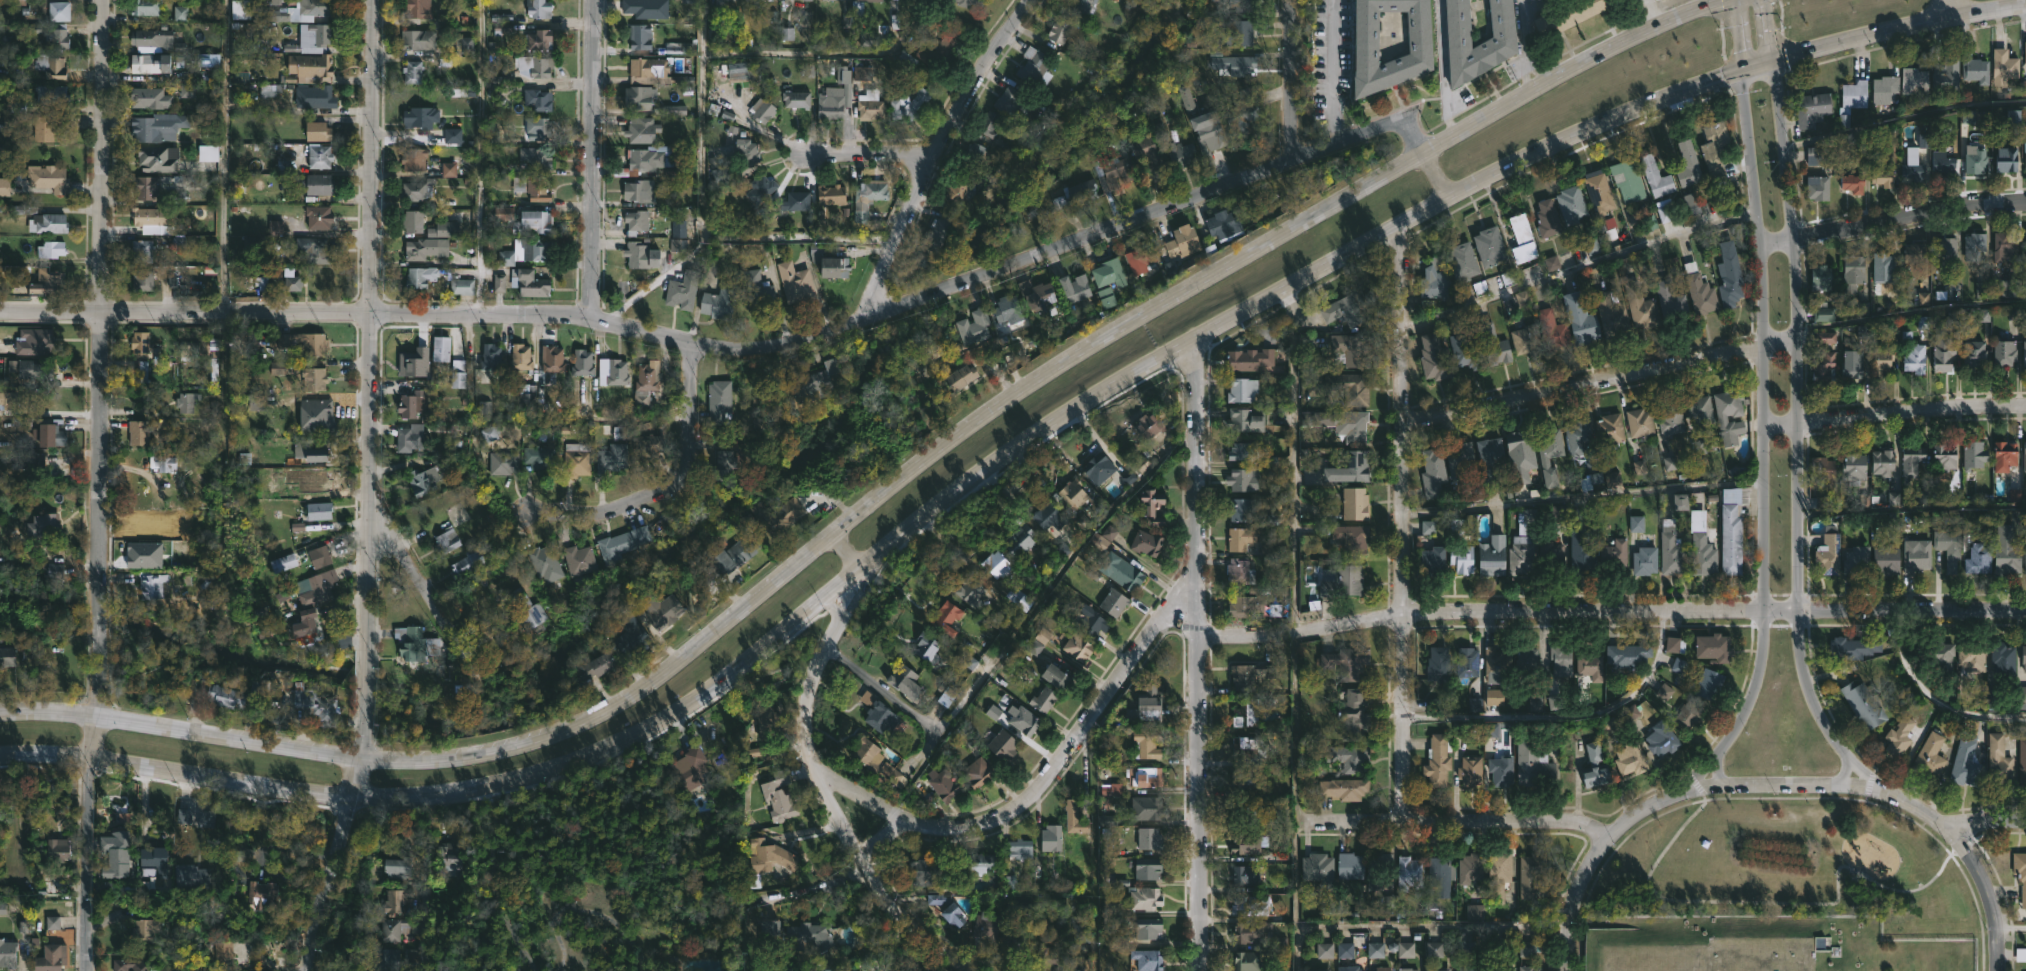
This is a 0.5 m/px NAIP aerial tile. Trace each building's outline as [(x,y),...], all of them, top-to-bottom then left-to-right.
[(132,15),(133,0),(159,0),(159,16),(132,15)] [(233,19),(233,0),(249,0),(249,8),(252,8),(252,19),(233,19)] [(300,6),(300,0),(334,0),(334,3),(334,15),(315,14),(314,21),(274,20),(274,12),(280,12),(280,7),(300,6)] [(406,18),(406,0),(424,0),(424,9),(431,9),(431,18),(406,18)] [(528,13),(527,0),(546,0),(546,1),(552,1),(552,17),(533,17),(533,13),(528,13)] [(624,12),(624,0),(669,0),(669,18),(636,18),(637,12),(624,12)] [(850,17),(850,0),(852,0),(882,0),(882,2),(862,2),(861,17),(850,17)] [(956,2),(949,0),(982,0),(979,12),(955,5),(956,2)] [(1072,8),(1075,0),(1095,0),(1093,6),(1095,6),(1093,11),(1086,9),(1085,13),(1072,8)] [(1227,7),(1227,0),(1253,0),(1253,11),(1233,11),(1233,7),(1227,7)] [(1352,97),(1352,0),(1427,0),(1431,68),(1352,97)] [(1449,90),(1444,0),(1467,0),(1470,49),(1491,36),(1488,0),(1511,0),(1516,52),(1449,90)] [(1551,10),(1550,0),(1569,0),(1618,0),(1618,2),(1542,40),(1532,20),(1551,10)] [(68,10),(68,21),(48,22),(48,15),(45,15),(45,7),(48,7),(47,2),(67,1),(68,10)] [(1060,17),(1073,23),(1070,29),(1069,28),(1060,45),(1046,38),(1047,35),(1046,35),(1052,22),(1053,23),(1055,19),(1058,20),(1060,17)] [(1252,45),(1215,45),(1215,23),(1227,23),(1227,20),(1255,20),(1255,38),(1252,38),(1252,45)] [(66,24),(65,35),(68,35),(67,49),(52,49),(52,40),(45,40),(45,33),(29,33),(29,25),(45,25),(45,28),(56,29),(56,23),(66,23),(66,24)] [(333,23),(332,30),(336,30),(336,37),(333,37),(333,43),(328,43),(328,47),(314,46),(313,31),(306,31),(306,23),(333,23)] [(652,24),(653,48),(630,48),(631,23),(652,24)] [(163,39),(163,46),(136,46),(136,44),(132,44),(133,30),(136,30),(136,29),(173,29),(173,39),(163,39)] [(549,30),(548,42),(546,41),(545,51),(541,49),(541,51),(538,51),(538,49),(536,49),(536,51),(533,49),(533,51),(531,51),(531,49),(528,49),(528,51),(526,51),(523,34),(533,34),(533,29),(549,30)] [(420,30),(420,31),(437,31),(437,49),(402,49),(402,30),(420,30)] [(961,41),(937,73),(913,55),(922,43),(932,50),(933,48),(932,47),(936,44),(942,48),(953,35),(961,41)] [(1027,45),(1047,56),(1046,58),(1050,61),(1044,70),(1052,75),(1045,86),(1038,81),(1034,88),(1013,74),(1024,57),(1021,55),(1027,45)] [(2019,57),(2019,78),(2006,78),(2006,84),(1991,83),(1992,46),(2005,47),(2004,55),(2007,55),(2007,57),(2019,57)] [(332,52),(332,57),(334,58),(334,61),(332,61),(332,65),(333,66),(333,75),(298,75),(298,72),(288,72),(288,54),(322,54),(322,52),(332,52)] [(1971,52),(1971,58),(1989,60),(1989,86),(1978,86),(1979,80),(1969,80),(1969,83),(1966,83),(1966,80),(1962,80),(1962,52),(1971,52)] [(64,57),(64,71),(69,71),(69,79),(46,78),(46,70),(34,69),(34,59),(36,59),(36,53),(49,54),(49,57),(64,57)] [(155,54),(165,54),(165,73),(128,73),(128,55),(155,54)] [(539,55),(539,57),(555,56),(555,68),(553,68),(552,77),(533,76),(533,78),(521,72),(520,66),(517,66),(517,56),(539,55)] [(641,56),(670,57),(670,71),(668,71),(668,76),(631,75),(631,58),(641,56)] [(1958,91),(1932,90),(1932,68),(1943,69),(1944,56),(1959,57),(1958,91)] [(1255,57),(1255,75),(1250,75),(1250,76),(1228,76),(1228,69),(1224,69),(1224,57),(1255,57)] [(422,66),(422,69),(419,69),(419,84),(402,83),(402,73),(400,73),(400,68),(404,68),(404,61),(419,61),(420,66),(422,66)] [(1917,67),(1917,70),(1927,71),(1926,94),(1900,94),(1901,67),(1917,67)] [(1879,104),(1871,104),(1872,78),(1880,78),(1880,75),(1898,76),(1898,98),(1885,97),(1885,104),(1879,104)] [(1848,108),(1849,128),(1838,128),(1838,114),(1839,114),(1839,107),(1841,107),(1841,84),(1855,84),(1857,80),(1866,80),(1866,108),(1848,108)] [(333,84),(333,97),(337,97),(337,108),(297,107),(297,86),(321,86),(321,84),(333,84)] [(1018,96),(1030,105),(1025,112),(1018,107),(1009,118),(992,105),(1007,84),(1017,92),(1015,94),(1018,96)] [(67,85),(67,93),(71,94),(71,104),(38,103),(38,90),(34,90),(34,86),(38,86),(38,85),(67,85)] [(653,85),(653,88),(656,88),(656,95),(653,95),(653,108),(625,108),(625,85),(653,85)] [(843,88),(841,118),(816,117),(817,92),(824,92),(824,86),(843,88)] [(929,95),(913,110),(917,117),(908,121),(905,115),(899,115),(899,119),(890,119),(889,100),(896,99),(896,95),(905,93),(908,102),(915,94),(913,93),(920,86),(929,95)] [(1180,88),(1186,114),(1195,112),(1190,86),(1180,88)] [(1244,122),(1247,130),(1233,135),(1230,128),(1228,129),(1222,112),(1235,107),(1233,102),(1241,98),(1238,90),(1249,87),(1255,104),(1252,105),(1257,117),(1244,122)] [(161,88),(161,95),(169,95),(170,106),(167,106),(167,108),(145,109),(145,107),(129,108),(128,88),(161,88)] [(553,100),(553,111),(534,110),(534,105),(526,105),(526,88),(541,89),(541,91),(549,91),(548,100),(553,100)] [(812,91),(812,107),(794,107),(794,109),(790,109),(790,107),(784,107),(785,100),(782,100),(782,91),(812,91)] [(1809,128),(1798,130),(1795,97),(1828,94),(1830,114),(1813,116),(1814,128),(1809,128)] [(882,101),(882,118),(858,118),(858,110),(856,110),(856,95),(876,95),(876,101),(882,101)] [(761,96),(765,100),(766,98),(778,108),(775,111),(777,112),(765,124),(761,121),(759,123),(750,115),(755,109),(757,110),(753,106),(761,96)] [(436,107),(436,109),(440,109),(440,122),(432,122),(432,129),(422,129),(422,126),(405,127),(405,124),(403,124),(403,110),(411,110),(411,106),(436,107)] [(994,131),(990,138),(974,129),(986,109),(998,116),(990,129),(994,131)] [(190,114),(190,126),(177,125),(177,141),(134,141),(134,134),(131,133),(132,120),(135,120),(135,117),(154,117),(154,113),(190,114)] [(64,116),(64,126),(58,126),(58,132),(51,132),(51,142),(31,142),(32,124),(30,124),(30,116),(46,116),(46,115),(64,115),(64,116)] [(550,117),(550,136),(546,136),(546,139),(527,139),(527,131),(529,131),(529,117),(550,117)] [(655,117),(654,123),(663,123),(663,132),(658,131),(657,143),(631,142),(631,135),(626,135),(626,130),(631,130),(631,124),(629,124),(629,117),(655,117)] [(1728,183),(1712,188),(1698,144),(1705,142),(1700,126),(1720,118),(1731,150),(1718,154),(1728,183)] [(1216,119),(1227,144),(1216,147),(1214,140),(1205,142),(1209,153),(1201,155),(1195,137),(1196,136),(1193,127),(1216,119)] [(327,122),(327,127),(334,127),(334,140),(307,140),(307,121),(327,122)] [(446,144),(461,144),(461,131),(446,131),(446,144)] [(1153,133),(1167,170),(1141,179),(1137,168),(1148,163),(1146,157),(1134,161),(1129,142),(1153,133)] [(1917,149),(1917,164),(1925,164),(1923,182),(1912,182),(1912,178),(1908,178),(1908,180),(1905,180),(1904,177),(1900,177),(1901,164),(1906,164),(1906,147),(1916,147),(1917,135),(1929,135),(1929,149),(1917,149)] [(1181,166),(1173,169),(1164,145),(1184,137),(1194,161),(1181,166)] [(751,138),(751,142),(759,142),(760,155),(761,155),(760,162),(739,161),(739,147),(742,147),(741,140),(742,138),(751,138)] [(1694,183),(1680,188),(1674,171),(1684,168),(1676,142),(1689,138),(1702,180),(1694,183)] [(971,141),(983,147),(978,158),(985,162),(982,169),(961,159),(968,143),(970,144),(971,141)] [(322,144),(330,145),(330,152),(333,152),(333,160),(331,160),(331,168),(309,168),(309,145),(322,144)] [(1970,144),(1976,145),(1976,148),(1984,148),(1984,146),(1988,146),(1988,154),(1985,154),(1985,156),(1987,156),(1987,165),(1985,165),(1985,171),(1980,171),(1980,175),(1972,176),(1972,174),(1965,174),(1964,148),(1965,148),(1965,144),(1970,144)] [(165,154),(165,158),(174,158),(174,172),(139,172),(139,165),(136,165),(135,146),(165,146),(165,154)] [(219,147),(200,147),(200,162),(219,162),(219,147)] [(2003,171),(1995,171),(1995,153),(1996,153),(1996,147),(2016,147),(2016,171),(2003,171)] [(425,149),(425,157),(423,157),(422,171),(401,171),(401,164),(398,164),(399,156),(401,156),(402,148),(425,149)] [(664,164),(649,163),(649,168),(630,168),(630,158),(628,158),(628,148),(650,149),(650,151),(664,151),(664,164)] [(537,149),(537,151),(544,151),(544,155),(549,155),(549,169),(545,169),(545,173),(535,174),(535,170),(537,170),(537,167),(530,167),(530,160),(518,160),(518,149),(537,149)] [(1093,150),(1098,161),(1114,155),(1117,160),(1123,158),(1132,179),(1122,183),(1119,175),(1115,177),(1118,185),(1116,186),(1117,188),(1104,193),(1087,153),(1093,150)] [(1946,151),(1947,155),(1945,155),(1945,157),(1955,158),(1954,176),(1944,176),(1944,173),(1932,173),(1932,151),(1946,151)] [(1651,153),(1659,176),(1669,173),(1675,190),(1653,198),(1637,157),(1651,153)] [(1647,199),(1623,207),(1609,167),(1633,158),(1647,199)] [(57,164),(57,167),(66,167),(66,177),(69,177),(69,187),(66,187),(66,195),(53,194),(53,187),(30,187),(28,165),(41,165),(41,167),(46,167),(46,164),(57,164)] [(629,176),(615,176),(615,167),(630,168),(629,176)] [(1894,171),(1892,188),(1882,188),(1882,184),(1871,183),(1871,171),(1877,171),(1877,168),(1883,168),(1883,170),(1894,171)] [(767,172),(775,183),(777,181),(780,186),(769,194),(771,197),(757,208),(743,189),(767,172)] [(1603,173),(1615,208),(1605,211),(1602,203),(1591,206),(1588,197),(1586,198),(1584,191),(1586,190),(1583,180),(1603,173)] [(1851,173),(1851,175),(1863,176),(1861,194),(1850,194),(1851,189),(1839,189),(1840,175),(1851,173)] [(319,195),(308,195),(308,174),(334,174),(334,195),(319,195)] [(967,175),(965,205),(942,203),(940,207),(928,203),(934,186),(943,190),(945,174),(967,175)] [(151,177),(151,181),(156,181),(156,194),(151,194),(151,200),(134,200),(134,192),(132,192),(132,185),(130,185),(130,177),(151,177)] [(543,177),(543,187),(548,187),(548,193),(553,193),(553,201),(529,201),(529,191),(513,191),(513,177),(543,177)] [(1828,177),(1828,201),(1813,201),(1813,199),(1806,199),(1807,177),(1828,177)] [(11,196),(0,196),(0,178),(10,178),(11,196)] [(1092,178),(1095,188),(1093,188),(1096,197),(1054,211),(1049,199),(1061,194),(1058,187),(1063,186),(1064,187),(1092,178)] [(650,179),(650,188),(656,188),(656,199),(650,199),(650,201),(628,201),(628,182),(635,182),(635,179),(650,179)] [(885,180),(885,190),(887,191),(886,200),(866,199),(867,211),(866,231),(852,230),(854,188),(857,188),(857,183),(862,183),(862,179),(885,180)] [(427,182),(427,185),(433,185),(433,196),(427,195),(427,198),(423,198),(423,201),(401,200),(401,191),(403,191),(403,182),(427,182)] [(838,184),(838,187),(844,186),(844,205),(816,205),(816,185),(833,187),(833,184),(838,184)] [(1588,216),(1564,224),(1554,195),(1559,193),(1558,191),(1577,185),(1588,216)] [(1702,212),(1689,217),(1681,194),(1694,189),(1702,212)] [(787,217),(774,217),(774,200),(787,200),(787,191),(809,191),(809,210),(787,210),(787,217)] [(1550,198),(1561,232),(1541,239),(1536,226),(1540,224),(1533,204),(1543,199),(1543,200),(1550,198)] [(328,206),(328,230),(305,230),(305,216),(303,216),(303,206),(328,206)] [(135,208),(135,209),(173,208),(173,225),(130,225),(130,213),(129,213),(129,208),(135,208)] [(424,211),(423,232),(405,232),(405,228),(403,227),(403,215),(406,215),(406,210),(424,211)] [(549,210),(552,211),(552,233),(549,233),(549,232),(513,232),(514,222),(521,223),(521,210),(549,210)] [(646,211),(646,231),(623,230),(624,212),(634,213),(634,210),(646,211)] [(954,217),(938,248),(930,244),(931,240),(925,237),(930,228),(928,227),(932,218),(936,220),(941,211),(954,217)] [(1229,212),(1232,218),(1236,216),(1241,230),(1217,240),(1215,234),(1210,236),(1203,220),(1229,212)] [(66,213),(65,221),(68,221),(68,232),(29,231),(29,218),(33,219),(33,214),(42,214),(42,213),(66,213)] [(1523,261),(1515,264),(1510,249),(1517,247),(1507,218),(1523,213),(1537,256),(1523,261)] [(459,222),(459,237),(427,237),(428,227),(437,228),(437,221),(459,222)] [(1184,225),(1185,228),(1191,226),(1200,249),(1181,257),(1180,254),(1162,261),(1157,249),(1163,246),(1162,243),(1174,239),(1171,231),(1184,225)] [(1496,264),(1483,269),(1471,237),(1478,234),(1477,232),(1495,225),(1506,258),(1496,262),(1496,264)] [(2008,232),(2008,235),(2013,235),(2013,241),(2015,241),(2015,250),(2013,250),(2013,260),(2003,260),(2003,253),(1992,252),(1993,232),(2008,232)] [(1986,234),(1985,251),(1980,251),(1979,261),(1964,261),(1965,233),(1986,234)] [(1945,267),(1933,267),(1933,240),(1940,240),(1940,237),(1955,237),(1955,261),(1945,261),(1945,267)] [(324,244),(327,245),(327,264),(303,264),(303,252),(293,252),(293,238),(324,238),(324,244)] [(449,241),(456,241),(456,246),(449,246),(449,256),(425,254),(425,261),(406,260),(406,241),(418,241),(418,238),(449,239),(449,241)] [(541,238),(554,239),(553,260),(516,259),(516,266),(499,265),(500,249),(514,250),(515,238),(541,238)] [(152,240),(152,245),(155,245),(155,248),(152,248),(152,262),(133,262),(131,240),(152,240)] [(1735,307),(1723,310),(1717,286),(1721,285),(1716,264),(1722,263),(1718,243),(1732,240),(1743,285),(1740,286),(1743,297),(1737,298),(1738,301),(1734,302),(1735,307)] [(58,258),(38,258),(38,245),(45,245),(45,241),(66,241),(66,254),(58,255),(58,258)] [(639,241),(639,244),(649,244),(649,250),(653,250),(653,268),(628,267),(629,247),(626,247),(627,241),(639,241)] [(1468,242),(1480,273),(1456,282),(1445,253),(1452,250),(1450,246),(1459,243),(1460,245),(1468,242)] [(1923,244),(1923,246),(1925,246),(1924,262),(1919,262),(1919,265),(1909,265),(1909,262),(1904,262),(1904,253),(1903,253),(1904,246),(1909,246),(1909,244),(1923,244)] [(1145,245),(1154,268),(1132,276),(1122,254),(1145,245)] [(1887,252),(1887,255),(1892,255),(1892,262),(1894,262),(1894,270),(1892,270),(1892,283),(1871,283),(1872,253),(1887,252)] [(1852,293),(1841,292),(1843,255),(1863,255),(1863,283),(1855,283),(1855,293),(1852,293)] [(1117,260),(1126,285),(1117,288),(1114,281),(1096,288),(1089,270),(1098,267),(1097,264),(1116,257),(1117,260)] [(848,268),(848,270),(846,270),(846,279),(818,278),(818,258),(847,259),(846,265),(848,265),(848,268)] [(790,263),(793,272),(806,268),(815,300),(803,304),(802,299),(785,304),(775,264),(790,260),(790,263)] [(1430,263),(1435,272),(1442,268),(1446,276),(1450,284),(1448,284),(1448,286),(1452,293),(1446,295),(1448,298),(1438,300),(1438,298),(1419,298),(1419,297),(1416,297),(1416,275),(1422,275),(1422,267),(1430,263)] [(1825,264),(1834,265),(1834,283),(1830,283),(1830,291),(1809,291),(1810,265),(1825,264)] [(47,267),(47,270),(60,270),(60,279),(56,279),(56,293),(29,293),(29,283),(38,283),(38,267),(47,267)] [(150,291),(130,290),(130,275),(134,275),(134,271),(142,271),(142,268),(151,268),(150,291)] [(435,268),(435,269),(437,270),(437,277),(434,277),(434,281),(424,280),(424,289),(407,289),(407,279),(408,279),(408,274),(409,274),(409,268),(435,268)] [(537,268),(537,278),(551,279),(551,297),(519,295),(520,287),(511,287),(511,268),(537,268)] [(697,272),(690,312),(678,310),(679,302),(663,300),(667,280),(680,282),(682,269),(697,272)] [(758,273),(759,282),(767,281),(767,286),(772,285),(774,307),(745,309),(745,306),(741,306),(740,300),(744,300),(741,271),(758,269),(758,273)] [(1514,283),(1476,297),(1472,285),(1510,271),(1514,283)] [(1698,272),(1701,283),(1707,282),(1708,289),(1713,287),(1719,310),(1694,316),(1684,275),(1698,272)] [(1080,273),(1089,294),(1065,303),(1054,278),(1063,274),(1066,282),(1072,280),(1071,277),(1080,273)] [(302,292),(302,277),(285,277),(285,292),(302,292)] [(475,279),(474,295),(451,293),(451,278),(475,279)] [(1028,279),(1031,286),(1040,283),(1041,285),(1048,282),(1056,301),(1044,306),(1046,311),(1039,314),(1036,307),(1028,310),(1016,283),(1028,279)] [(1669,279),(1673,297),(1684,294),(1689,318),(1663,324),(1654,282),(1669,279)] [(1638,280),(1642,301),(1646,300),(1646,298),(1650,297),(1651,299),(1654,299),(1659,322),(1633,328),(1622,284),(1638,280)] [(735,284),(728,322),(709,318),(709,315),(698,313),(702,292),(716,294),(719,281),(735,284)] [(1370,317),(1348,329),(1347,327),(1337,332),(1331,321),(1324,324),(1317,311),(1355,290),(1370,317)] [(1583,305),(1586,315),(1594,313),(1600,339),(1590,341),(1585,346),(1575,347),(1562,296),(1580,291),(1583,305)] [(1608,291),(1611,303),(1616,302),(1618,309),(1624,307),(1629,327),(1616,331),(1617,336),(1604,340),(1593,295),(1608,291)] [(1005,295),(1006,299),(1013,296),(1023,319),(1006,326),(1004,320),(997,323),(991,309),(997,306),(995,302),(998,301),(996,298),(1005,295)] [(1826,300),(1826,308),(1834,308),(1834,321),(1813,321),(1814,300),(1826,300)] [(981,306),(981,308),(983,307),(989,323),(984,325),(988,337),(980,340),(978,335),(969,338),(970,342),(962,345),(953,322),(965,318),(967,324),(972,322),(969,312),(981,306)] [(1553,320),(1555,325),(1566,323),(1571,344),(1556,347),(1557,351),(1546,354),(1535,311),(1550,307),(1553,320)] [(1491,321),(1496,342),(1507,339),(1511,356),(1495,359),(1496,363),(1487,366),(1477,325),(1491,321)] [(1535,324),(1543,356),(1530,359),(1528,353),(1515,356),(1509,332),(1535,324)] [(1947,327),(1947,339),(1953,339),(1951,373),(1932,372),(1933,326),(1947,327)] [(53,331),(16,331),(16,356),(53,356),(53,331)] [(145,343),(145,355),(130,355),(130,350),(128,350),(128,338),(130,338),(130,332),(147,332),(147,343),(145,343)] [(1436,332),(1442,354),(1446,353),(1452,377),(1433,382),(1432,377),(1424,379),(1418,358),(1422,357),(1420,350),(1422,349),(1419,336),(1436,332)] [(1836,345),(1836,332),(1817,332),(1817,345),(1836,345)] [(326,333),(326,339),(330,339),(330,349),(326,349),(326,356),(318,356),(318,359),(304,359),(304,346),(303,346),(303,342),(292,344),(292,350),(278,350),(279,334),(326,333)] [(1461,333),(1465,346),(1476,343),(1483,368),(1473,371),(1472,366),(1469,367),(1468,364),(1456,367),(1447,337),(1461,333)] [(1367,338),(1366,368),(1343,368),(1344,363),(1333,363),(1333,352),(1329,352),(1330,335),(1365,336),(1365,338),(1367,338)] [(450,337),(449,361),(433,361),(434,336),(450,337)] [(2014,341),(2014,349),(2016,349),(2015,362),(2012,362),(2012,366),(2003,366),(2003,370),(1992,370),(1993,341),(2014,341)] [(1986,350),(1986,367),(1974,367),(1974,372),(1963,372),(1963,342),(1984,342),(1984,350),(1986,350)] [(499,346),(498,361),(501,361),(501,370),(478,370),(478,361),(480,361),(481,343),(496,344),(495,346),(499,346)] [(526,343),(526,345),(532,346),(532,353),(533,353),(532,360),(535,360),(535,370),(512,369),(512,360),(515,360),(515,343),(526,343)] [(1924,345),(1924,375),(1913,375),(1914,371),(1902,371),(1902,352),(1912,352),(1912,345),(1924,345)] [(561,356),(560,363),(563,363),(562,373),(540,372),(540,346),(554,346),(554,348),(560,348),(560,356),(561,356)] [(1878,347),(1878,350),(1890,350),(1890,372),(1886,372),(1886,379),(1872,379),(1873,347),(1878,347)] [(584,349),(583,352),(589,352),(589,367),(592,367),(592,376),(569,375),(569,367),(572,367),(572,349),(584,349)] [(1272,349),(1273,370),(1226,370),(1226,351),(1240,350),(1240,353),(1245,353),(1245,350),(1255,350),(1255,353),(1260,353),(1260,349),(1272,349)] [(1861,351),(1860,378),(1841,378),(1842,350),(1861,351)] [(1824,384),(1812,384),(1812,357),(1822,356),(1822,353),(1824,352),(1834,352),(1834,384),(1824,384)] [(847,369),(828,375),(831,382),(828,383),(831,392),(795,405),(788,382),(795,380),(794,376),(806,372),(807,375),(824,369),(821,361),(842,354),(847,369)] [(629,361),(629,376),(632,376),(632,386),(600,386),(599,358),(622,358),(622,361),(629,361)] [(49,379),(19,379),(19,359),(49,359),(49,379)] [(466,371),(466,388),(451,387),(453,359),(465,360),(465,371),(466,371)] [(661,360),(660,372),(664,372),(664,381),(661,381),(661,390),(637,389),(637,380),(640,380),(640,363),(650,364),(650,360),(661,360)] [(962,364),(965,369),(969,366),(975,375),(951,393),(940,378),(962,364)] [(326,367),(328,383),(326,383),(326,390),(304,390),(304,376),(302,376),(302,368),(326,367)] [(1367,387),(1367,406),(1345,406),(1345,391),(1324,391),(1324,375),(1367,374),(1367,387)] [(1233,378),(1257,380),(1257,393),(1253,393),(1253,403),(1226,403),(1226,393),(1228,393),(1227,378),(1233,378)] [(728,424),(709,424),(709,383),(714,383),(714,380),(732,380),(732,424),(728,424)] [(1730,388),(1731,391),(1737,390),(1738,395),(1742,395),(1743,399),(1747,398),(1748,404),(1741,405),(1743,416),(1732,418),(1731,415),(1726,416),(1727,422),(1733,421),(1733,423),(1744,421),(1746,433),(1735,435),(1737,445),(1725,448),(1723,437),(1721,438),(1712,395),(1724,392),(1723,389),(1730,388)] [(423,390),(423,412),(414,412),(414,419),(398,419),(398,414),(394,414),(394,406),(397,406),(397,395),(412,396),(412,390),(423,390)] [(1,410),(0,410),(0,392),(14,393),(14,405),(1,405),(1,410)] [(197,399),(196,413),(182,413),(182,405),(178,405),(178,393),(201,393),(201,399),(197,399)] [(1709,396),(1714,423),(1695,427),(1693,420),(1689,421),(1685,400),(1709,396)] [(1675,403),(1675,405),(1680,404),(1685,432),(1664,436),(1664,433),(1660,433),(1657,419),(1661,418),(1658,406),(1675,403)] [(1642,408),(1643,412),(1650,411),(1655,438),(1642,441),(1642,436),(1630,439),(1625,412),(1642,408)] [(1235,409),(1235,410),(1250,409),(1250,415),(1260,415),(1260,428),(1247,428),(1247,433),(1229,432),(1229,428),(1224,428),(1224,420),(1229,420),(1229,418),(1227,418),(1227,409),(1235,409)] [(1365,425),(1365,445),(1345,445),(1345,435),(1333,434),(1333,426),(1300,427),(1300,412),(1368,412),(1368,425),(1365,425)] [(1152,413),(1166,429),(1161,434),(1158,430),(1144,443),(1132,429),(1138,424),(1135,421),(1143,414),(1146,418),(1152,413)] [(1617,443),(1618,449),(1605,451),(1603,445),(1598,446),(1593,421),(1600,419),(1600,417),(1619,413),(1625,441),(1617,443)] [(1584,453),(1569,456),(1564,428),(1571,427),(1571,424),(1576,423),(1575,421),(1587,418),(1593,450),(1584,453)] [(147,425),(147,427),(149,427),(149,445),(130,445),(129,420),(147,420),(147,425)] [(424,423),(425,448),(412,448),(412,450),(398,450),(398,427),(411,427),(411,423),(424,423)] [(60,424),(59,430),(68,430),(67,447),(41,447),(42,440),(32,440),(33,428),(37,428),(37,424),(60,424)] [(1553,426),(1554,429),(1558,428),(1563,455),(1547,458),(1549,468),(1555,466),(1559,486),(1545,489),(1535,439),(1540,438),(1538,429),(1553,426)] [(482,431),(484,443),(499,440),(496,428),(482,431)] [(1528,431),(1536,469),(1526,471),(1529,483),(1513,486),(1504,444),(1511,443),(1509,433),(1528,431)] [(650,434),(650,436),(656,436),(657,452),(652,452),(653,463),(632,463),(631,436),(647,436),(647,434),(650,434)] [(1500,438),(1505,462),(1499,463),(1501,469),(1495,470),(1497,482),(1483,485),(1475,442),(1500,438)] [(313,440),(313,450),(330,449),(331,462),(309,462),(309,457),(295,457),(295,440),(313,440)] [(619,441),(619,444),(625,445),(625,471),(594,470),(595,450),(607,450),(608,443),(613,443),(613,441),(619,441)] [(1476,476),(1450,480),(1444,449),(1456,447),(1455,444),(1470,441),(1476,476)] [(1982,442),(1981,451),(1986,451),(1986,462),(1981,462),(1981,467),(1969,467),(1969,471),(1963,471),(1963,467),(1962,467),(1962,441),(1982,442)] [(2005,441),(2005,444),(2016,444),(2016,466),(2008,465),(2008,472),(1994,472),(1993,441),(2005,441)] [(589,451),(589,480),(563,479),(565,444),(588,445),(588,451),(589,451)] [(1259,461),(1226,461),(1227,451),(1229,451),(1229,448),(1232,448),(1232,444),(1259,444),(1259,461)] [(1956,446),(1956,469),(1948,469),(1948,472),(1938,472),(1938,468),(1932,468),(1932,446),(1956,446)] [(552,448),(552,472),(542,472),(542,470),(528,469),(528,464),(521,463),(522,448),(552,448)] [(1891,449),(1891,451),(1894,451),(1894,474),(1889,474),(1889,478),(1878,478),(1879,474),(1870,474),(1870,451),(1878,451),(1879,453),(1882,453),(1884,448),(1891,449)] [(1926,448),(1925,462),(1921,463),(1921,461),(1917,461),(1917,485),(1902,485),(1903,448),(1926,448)] [(1432,449),(1433,452),(1440,451),(1447,482),(1439,484),(1442,497),(1425,500),(1419,473),(1424,472),(1420,452),(1432,449)] [(735,451),(735,457),(741,457),(740,470),(733,470),(733,481),(710,480),(710,468),(717,469),(718,450),(735,451)] [(1115,470),(1095,487),(1079,468),(1099,451),(1115,470)] [(1367,466),(1367,482),(1346,482),(1346,474),(1343,474),(1344,451),(1367,451),(1367,466)] [(508,475),(488,475),(488,452),(517,453),(517,472),(508,472),(508,475)] [(1857,452),(1857,455),(1866,456),(1865,481),(1859,481),(1859,487),(1847,487),(1847,481),(1841,481),(1841,462),(1844,462),(1844,454),(1846,454),(1846,452),(1857,452)] [(1826,457),(1826,461),(1835,461),(1834,488),(1810,487),(1811,457),(1826,457)] [(1150,470),(1146,458),(1127,464),(1131,476),(1150,470)] [(176,459),(158,459),(158,472),(176,472),(176,459)] [(1591,489),(1580,491),(1577,478),(1586,477),(1584,463),(1598,460),(1601,482),(1590,484),(1591,489)] [(435,490),(413,499),(405,477),(432,466),(438,480),(432,482),(435,490)] [(1257,469),(1257,491),(1227,492),(1227,489),(1229,489),(1229,486),(1225,486),(1225,476),(1229,476),(1229,470),(1257,469)] [(333,482),(333,484),(329,484),(329,492),(310,492),(310,483),(303,483),(303,475),(332,474),(333,482)] [(1074,477),(1082,484),(1078,488),(1088,497),(1073,511),(1067,505),(1062,510),(1057,504),(1062,500),(1057,495),(1063,489),(1061,487),(1068,481),(1069,482),(1074,477)] [(1368,521),(1342,521),(1341,489),(1367,489),(1368,521)] [(1740,511),(1741,576),(1721,576),(1721,489),(1740,489),(1740,511)] [(1163,496),(1163,505),(1155,505),(1155,518),(1163,518),(1163,526),(1150,526),(1150,518),(1148,518),(1148,516),(1144,516),(1144,506),(1147,506),(1147,504),(1139,504),(1139,491),(1153,491),(1153,495),(1163,496)] [(805,513),(791,523),(793,525),(771,541),(747,509),(759,500),(769,513),(792,496),(805,513)] [(1250,500),(1250,505),(1254,505),(1254,513),(1250,513),(1250,522),(1229,522),(1229,517),(1227,517),(1227,505),(1229,505),(1229,500),(1250,500)] [(1049,501),(1066,521),(1056,529),(1051,524),(1041,532),(1028,517),(1049,501)] [(333,519),(309,520),(308,503),(333,502),(333,519)] [(61,513),(61,534),(56,534),(56,543),(36,542),(36,536),(28,536),(28,522),(34,523),(34,515),(44,515),(44,513),(61,513)] [(167,526),(167,533),(173,533),(173,548),(154,548),(154,539),(147,539),(147,532),(156,532),(156,513),(164,513),(164,518),(169,518),(171,526),(167,526)] [(1035,547),(1015,565),(1001,548),(1011,540),(1006,535),(1012,530),(1005,523),(1015,513),(1032,533),(1027,537),(1035,547)] [(1674,519),(1675,539),(1679,539),(1679,550),(1686,550),(1686,574),(1660,575),(1661,519),(1674,519)] [(461,545),(443,554),(441,550),(437,552),(434,545),(437,544),(434,537),(446,532),(444,529),(451,525),(461,545)] [(644,525),(650,541),(627,550),(629,555),(618,559),(619,561),(604,567),(594,541),(607,536),(608,538),(644,525)] [(2013,525),(2013,531),(2020,531),(2021,573),(2003,573),(2003,577),(1996,577),(1996,525),(2013,525)] [(1365,539),(1365,556),(1343,556),(1343,540),(1330,540),(1330,527),(1368,527),(1368,539),(1365,539)] [(1836,527),(1836,534),(1839,534),(1839,576),(1819,575),(1819,567),(1814,567),(1814,548),(1818,544),(1822,544),(1822,534),(1824,534),(1824,527),(1836,527)] [(1104,536),(1111,542),(1118,533),(1111,528),(1104,536)] [(1137,529),(1152,537),(1154,534),(1163,539),(1153,559),(1139,551),(1137,554),(1127,549),(1137,529)] [(1252,540),(1252,553),(1227,553),(1227,541),(1226,541),(1227,529),(1254,529),(1254,540),(1252,540)] [(1585,529),(1585,550),(1588,550),(1588,565),(1570,565),(1570,529),(1585,529)] [(1943,532),(1943,533),(1959,533),(1959,575),(1945,575),(1946,551),(1932,550),(1933,532),(1943,532)] [(1504,533),(1504,573),(1491,573),(1491,576),(1481,576),(1481,574),(1478,574),(1478,544),(1488,544),(1488,547),(1489,547),(1489,535),(1492,535),(1492,533),(1504,533)] [(1705,533),(1705,544),(1711,544),(1711,549),(1717,549),(1717,575),(1691,575),(1691,533),(1705,533)] [(1532,535),(1533,573),(1508,575),(1508,547),(1511,547),(1512,535),(1532,535)] [(746,542),(756,555),(721,581),(721,592),(711,594),(710,585),(708,585),(706,568),(713,563),(710,559),(721,550),(722,552),(742,537),(746,542)] [(1552,538),(1552,543),(1564,543),(1564,558),(1541,558),(1541,538),(1552,538)] [(1626,567),(1599,567),(1599,546),(1613,546),(1613,539),(1626,539),(1626,567)] [(1906,574),(1903,574),(1904,541),(1930,541),(1930,569),(1912,570),(1912,574),(1906,574)] [(1982,544),(1982,548),(1991,548),(1990,574),(1972,573),(1972,579),(1964,579),(1964,559),(1970,559),(1970,548),(1972,548),(1972,543),(1982,544)] [(333,564),(316,569),(309,551),(327,544),(334,562),(333,564)] [(548,545),(562,577),(544,585),(540,577),(536,579),(524,552),(537,547),(538,549),(548,545)] [(573,545),(575,550),(588,546),(596,570),(569,579),(560,550),(573,545)] [(490,561),(455,581),(450,573),(453,571),(449,565),(481,546),(490,561)] [(1470,554),(1470,575),(1455,574),(1455,565),(1448,565),(1449,546),(1471,546),(1470,554)] [(1444,572),(1420,572),(1420,551),(1431,551),(1431,547),(1444,547),(1444,572)] [(1845,575),(1842,575),(1842,560),(1845,560),(1845,551),(1851,552),(1851,547),(1869,547),(1869,576),(1845,575)] [(1892,547),(1892,549),(1900,549),(1899,575),(1879,576),(1879,572),(1873,572),(1873,549),(1879,549),(1879,547),(1892,547)] [(1635,576),(1632,576),(1632,553),(1637,553),(1637,548),(1657,548),(1657,574),(1649,574),(1649,576),(1635,576)] [(1106,550),(1143,575),(1130,593),(1093,569),(1106,550)] [(299,564),(278,571),(276,566),(274,567),(271,560),(295,551),(299,564)] [(996,551),(1014,570),(1006,577),(1003,573),(995,580),(982,566),(981,566),(979,564),(990,553),(992,555),(996,551)] [(1241,559),(1241,561),(1247,561),(1247,570),(1254,570),(1254,584),(1225,585),(1225,565),(1229,565),(1228,559),(1241,559)] [(62,579),(62,566),(47,566),(47,579),(62,579)] [(1320,596),(1319,596),(1319,581),(1332,581),(1332,567),(1361,566),(1361,596),(1320,596)] [(151,570),(152,575),(169,575),(169,581),(162,581),(162,599),(141,600),(139,570),(151,570)] [(326,592),(300,602),(293,583),(329,570),(332,580),(323,583),(326,592)] [(971,578),(984,590),(966,609),(949,592),(956,586),(960,590),(971,578)] [(1127,600),(1114,617),(1097,605),(1106,593),(1104,590),(1107,585),(1127,600)] [(521,586),(533,605),(539,602),(550,618),(526,632),(521,623),(509,629),(505,622),(526,609),(518,596),(509,601),(506,595),(521,586)] [(1012,586),(1023,596),(1025,593),(1033,600),(1022,612),(1004,596),(1012,586)] [(651,589),(659,600),(662,597),(664,601),(673,593),(686,609),(659,632),(646,615),(649,612),(639,599),(651,589)] [(1236,594),(1236,598),(1262,597),(1262,613),(1245,614),(1245,617),(1227,617),(1228,594),(1236,594)] [(960,613),(954,622),(951,620),(946,627),(954,633),(949,640),(926,624),(932,615),(934,617),(938,612),(936,611),(943,601),(960,613)] [(314,607),(314,608),(317,608),(319,617),(316,618),(320,633),(298,638),(296,631),(298,630),(297,628),(295,628),(292,614),(302,612),(300,607),(313,604),(314,607)] [(1101,615),(1100,616),(1110,623),(1102,636),(1107,640),(1103,646),(1074,626),(1083,614),(1085,616),(1091,608),(1101,615)] [(650,648),(638,657),(635,654),(627,660),(614,642),(628,632),(619,620),(631,610),(653,639),(647,644),(650,648)] [(423,626),(423,638),(441,638),(441,653),(426,653),(426,662),(404,662),(403,656),(399,656),(399,638),(395,638),(394,628),(423,626)] [(1073,630),(1094,645),(1082,663),(1060,647),(1063,642),(1059,639),(1064,632),(1069,635),(1073,630)] [(932,666),(932,667),(910,652),(918,640),(915,638),(920,631),(939,645),(933,653),(939,657),(932,666)] [(1720,631),(1720,635),(1729,635),(1729,646),(1732,646),(1732,655),(1729,655),(1729,662),(1717,662),(1717,657),(1695,657),(1695,634),(1712,634),(1712,631),(1720,631)] [(1842,635),(1846,636),(1846,639),(1861,639),(1861,636),(1882,636),(1881,651),(1865,650),(1865,659),(1831,658),(1831,651),(1829,651),(1829,638),(1834,638),(1834,635),(1842,635)] [(2008,641),(2008,645),(2015,645),(2015,676),(2002,676),(2002,671),(1993,671),(1993,663),(1992,663),(1992,641),(2008,641)] [(1953,655),(1953,666),(1927,666),(1927,655),(1925,655),(1925,642),(1955,642),(1955,655),(1953,655)] [(1986,642),(1986,672),(1965,671),(1965,666),(1961,666),(1961,663),(1958,663),(1958,642),(1986,642)] [(1571,645),(1572,676),(1552,676),(1553,654),(1549,654),(1549,644),(1571,645)] [(1645,662),(1645,667),(1639,667),(1639,669),(1626,669),(1626,667),(1612,667),(1612,662),(1606,662),(1606,644),(1652,644),(1652,656),(1646,656),(1645,662)] [(1447,645),(1447,653),(1449,653),(1449,680),(1425,680),(1425,664),(1427,664),(1427,657),(1429,657),(1429,645),(1447,645)] [(1473,646),(1473,649),(1478,649),(1478,676),(1455,676),(1455,659),(1457,659),(1457,646),(1473,646)] [(1519,646),(1519,678),(1540,678),(1540,646),(1519,646)] [(17,665),(0,665),(0,648),(16,647),(17,665)] [(1368,663),(1361,663),(1361,671),(1357,671),(1357,681),(1338,681),(1339,663),(1333,663),(1333,668),(1319,668),(1319,652),(1338,652),(1338,647),(1368,647),(1368,663)] [(1497,648),(1486,648),(1486,673),(1510,673),(1510,654),(1497,654),(1497,648)] [(1592,649),(1592,655),(1602,655),(1602,682),(1590,682),(1590,674),(1580,676),(1580,674),(1576,674),(1576,649),(1592,649)] [(622,668),(601,679),(599,676),(588,682),(581,670),(613,652),(622,668)] [(1066,683),(1060,691),(1038,674),(1048,660),(1071,677),(1066,683)] [(900,663),(918,676),(912,684),(920,690),(910,703),(883,682),(894,668),(895,669),(900,663)] [(1254,664),(1275,664),(1275,677),(1253,675),(1253,689),(1231,689),(1231,664),(1254,664)] [(1704,666),(1724,675),(1714,700),(1693,691),(1699,678),(1698,678),(1704,666)] [(1852,680),(1855,685),(1862,681),(1878,707),(1880,706),(1887,718),(1865,731),(1839,688),(1852,680)] [(318,690),(318,697),(322,697),(322,699),(338,700),(338,706),(340,706),(340,714),(337,714),(337,723),(330,724),(330,728),(320,728),(318,715),(302,714),(302,709),(294,708),(294,704),(281,703),(282,689),(296,690),(297,682),(306,682),(306,689),(318,690)] [(1155,683),(1155,696),(1159,696),(1160,719),(1124,720),(1124,708),(1136,708),(1136,695),(1145,695),(1145,682),(1155,682),(1155,683)] [(1058,693),(1043,713),(1027,701),(1032,694),(1035,696),(1044,683),(1058,693)] [(212,684),(244,692),(243,694),(247,695),(243,710),(234,708),(234,710),(209,702),(206,698),(209,685),(212,686),(212,684)] [(1360,712),(1372,713),(1372,732),(1361,731),(1360,741),(1338,740),(1339,706),(1344,706),(1344,701),(1338,701),(1338,691),(1344,691),(1344,688),(1364,688),(1364,705),(1360,705),(1360,712)] [(888,708),(887,708),(899,718),(890,729),(885,725),(879,732),(862,719),(866,713),(864,711),(868,706),(870,708),(871,707),(857,698),(864,689),(888,708)] [(947,709),(958,696),(949,689),(938,702),(947,709)] [(1507,691),(1487,691),(1487,708),(1507,708),(1507,691)] [(1257,707),(1256,726),(1229,725),(1230,716),(1232,716),(1233,708),(1237,708),(1237,698),(1272,698),(1272,707),(1257,707)] [(1687,699),(1707,713),(1697,728),(1692,725),(1689,729),(1673,719),(1682,702),(1684,704),(1687,699)] [(773,701),(775,715),(778,715),(781,737),(757,739),(754,703),(773,701)] [(1018,704),(1040,720),(1028,736),(1006,720),(1012,713),(1010,711),(1014,705),(1016,707),(1018,704)] [(1914,723),(1908,731),(1912,735),(1910,738),(1911,739),(1897,758),(1884,748),(1889,741),(1883,737),(1890,727),(1895,731),(1898,726),(1895,724),(1904,713),(1915,721),(1914,723)] [(1682,744),(1670,753),(1667,750),(1658,757),(1654,752),(1652,753),(1646,745),(1648,743),(1643,734),(1661,718),(1682,744)] [(1015,751),(1008,759),(1005,756),(1001,760),(984,746),(1000,727),(1017,742),(1012,749),(1015,751)] [(1939,729),(1937,734),(1944,738),(1935,754),(1945,760),(1933,782),(1908,767),(1930,730),(1932,731),(1935,727),(1939,729)] [(1150,746),(1150,747),(1160,747),(1160,758),(1132,758),(1132,729),(1160,729),(1160,740),(1150,740),(1150,746)] [(1981,763),(1975,784),(1962,780),(1962,783),(1948,779),(1961,731),(1976,735),(1970,760),(1981,763)] [(876,766),(871,772),(844,752),(858,732),(878,748),(875,751),(880,755),(874,763),(876,766)] [(1446,733),(1446,738),(1451,738),(1451,751),(1446,751),(1446,755),(1450,755),(1449,783),(1446,783),(1446,787),(1428,786),(1428,775),(1421,775),(1421,764),(1427,764),(1427,748),(1429,748),(1431,733),(1446,733)] [(2003,736),(2003,756),(2013,756),(2013,781),(1988,781),(1988,733),(2003,733),(2003,736)] [(1247,736),(1247,738),(1264,738),(1264,748),(1256,748),(1256,757),(1232,757),(1232,742),(1237,742),(1237,736),(1247,736)] [(1634,739),(1648,771),(1639,775),(1636,769),(1619,777),(1612,760),(1616,758),(1613,752),(1623,748),(1621,744),(1634,739)] [(1537,741),(1537,753),(1546,753),(1546,761),(1555,761),(1555,772),(1537,772),(1538,783),(1517,783),(1516,741),(1537,741)] [(1608,783),(1582,790),(1578,775),(1591,771),(1584,744),(1597,741),(1608,783)] [(702,743),(711,758),(700,765),(703,770),(684,782),(673,763),(689,753),(688,752),(693,749),(692,746),(696,744),(698,746),(702,743)] [(776,744),(778,758),(764,760),(763,755),(749,756),(748,748),(776,744)] [(1363,759),(1363,770),(1342,770),(1342,761),(1337,761),(1337,759),(1323,759),(1323,746),(1368,746),(1368,759),(1363,759)] [(1507,753),(1512,754),(1513,786),(1492,786),(1492,771),(1487,771),(1487,758),(1499,758),(1499,753),(1507,753)] [(992,776),(973,790),(959,771),(979,755),(989,768),(987,770),(992,776)] [(1483,755),(1483,780),(1481,780),(1481,785),(1461,786),(1461,778),(1457,778),(1457,766),(1461,766),(1461,756),(1483,755)] [(1160,767),(1160,786),(1136,786),(1136,772),(1145,773),(1145,776),(1153,776),(1153,767),(1160,767)] [(782,788),(786,801),(793,799),(798,813),(782,818),(778,821),(775,820),(771,821),(767,810),(771,809),(767,799),(763,800),(758,784),(773,779),(771,772),(784,768),(790,785),(782,788)] [(947,777),(954,786),(957,784),(962,791),(944,805),(928,783),(926,784),(929,789),(920,796),(911,785),(921,777),(925,782),(942,768),(949,776),(947,777)] [(1253,773),(1252,783),(1243,783),(1242,788),(1237,788),(1237,780),(1232,780),(1232,768),(1262,768),(1261,773),(1253,773)] [(1360,795),(1360,801),(1338,801),(1338,799),(1330,799),(1330,795),(1318,795),(1318,780),(1330,780),(1330,778),(1368,779),(1368,791),(1363,791),(1363,795),(1360,795)] [(1161,796),(1161,804),(1166,804),(1167,819),(1127,820),(1127,808),(1130,808),(1130,796),(1161,796)] [(1074,808),(1074,824),(1081,824),(1081,808),(1090,808),(1090,821),(1088,821),(1088,832),(1065,832),(1065,798),(1077,798),(1077,808),(1074,808)] [(1254,824),(1232,824),(1231,813),(1244,813),(1244,805),(1254,804),(1254,824)] [(190,825),(192,811),(180,810),(179,824),(190,825)] [(198,829),(214,829),(214,812),(198,812),(198,829)] [(1060,824),(1060,850),(1040,850),(1039,824),(1060,824)] [(1157,827),(1157,833),(1160,833),(1160,839),(1161,839),(1161,849),(1137,849),(1137,827),(1157,827)] [(131,830),(129,877),(102,877),(103,865),(106,865),(106,849),(97,849),(97,836),(113,836),(113,830),(131,830)] [(1259,834),(1259,835),(1266,836),(1265,846),(1260,846),(1260,853),(1229,853),(1229,841),(1232,841),(1232,834),(1259,834)] [(763,840),(763,844),(771,843),(797,861),(792,871),(773,861),(770,863),(770,871),(758,871),(758,887),(744,887),(744,874),(741,875),(741,867),(746,867),(746,873),(749,873),(748,837),(763,837),(763,840)] [(1020,837),(1020,840),(1031,840),(1030,858),(1022,858),(1022,861),(1014,858),(1014,863),(1007,863),(1007,840),(1015,840),(1015,837),(1020,837)] [(66,858),(66,862),(56,862),(56,859),(49,859),(49,838),(73,838),(73,845),(70,845),(70,858),(66,858)] [(455,841),(455,853),(460,852),(459,875),(441,874),(441,853),(440,853),(440,844),(443,844),(443,841),(455,841)] [(169,846),(170,878),(156,878),(156,866),(140,867),(139,848),(169,846)] [(1535,897),(1519,897),(1519,855),(1530,855),(1530,852),(1532,852),(1532,850),(1540,850),(1540,865),(1537,865),(1537,871),(1535,871),(1535,897)] [(1467,884),(1456,884),(1456,858),(1460,858),(1460,854),(1468,854),(1468,851),(1480,852),(1480,878),(1467,878),(1467,884)] [(1353,852),(1353,855),(1363,855),(1363,879),(1337,878),(1337,852),(1353,852)] [(1380,874),(1367,874),(1367,857),(1373,857),(1373,854),(1379,854),(1379,852),(1391,852),(1391,874),(1380,874)] [(1502,903),(1487,903),(1487,852),(1509,852),(1509,881),(1502,881),(1502,903)] [(2012,852),(2025,852),(2025,908),(2017,907),(2017,897),(2020,897),(2020,882),(2017,882),(2017,873),(2012,873),(2012,852)] [(984,876),(969,875),(969,853),(984,853),(984,876)] [(1325,853),(1325,857),(1332,857),(1332,884),(1320,884),(1320,879),(1301,879),(1301,856),(1308,856),(1308,853),(1325,853)] [(931,854),(933,859),(939,859),(939,886),(912,886),(912,867),(907,867),(907,861),(916,861),(917,856),(922,856),(922,854),(931,854)] [(416,856),(414,880),(387,878),(388,858),(406,859),(406,855),(416,856)] [(1409,856),(1409,858),(1423,858),(1423,886),(1397,886),(1397,856),(1409,856)] [(1449,856),(1449,865),(1454,865),(1454,872),(1449,872),(1449,898),(1428,897),(1428,856),(1449,856)] [(1156,879),(1134,878),(1134,857),(1160,858),(1159,868),(1159,872),(1156,872),(1156,879)] [(197,863),(197,865),(200,865),(200,867),(213,867),(213,879),(177,879),(177,863),(197,863)] [(1259,883),(1232,883),(1232,865),(1259,865),(1259,883)] [(264,883),(277,881),(277,884),(280,884),(279,894),(277,894),(277,906),(251,904),(252,880),(260,880),(260,883),(264,883)] [(134,886),(134,892),(98,892),(98,881),(121,881),(121,885),(134,886)] [(1158,887),(1158,892),(1160,892),(1160,905),(1153,905),(1153,911),(1143,911),(1143,908),(1129,908),(1129,894),(1126,894),(1126,886),(1158,887)] [(402,912),(382,912),(382,903),(384,903),(384,900),(385,900),(385,889),(412,889),(412,896),(404,896),(404,903),(402,903),(402,912)] [(1268,896),(1268,898),(1269,898),(1268,905),(1273,905),(1273,914),(1241,914),(1242,913),(1230,913),(1232,895),(1268,896)] [(1013,912),(1013,922),(1025,922),(1025,951),(1010,950),(1010,934),(1003,934),(1003,897),(1029,898),(1029,913),(1013,912)] [(965,918),(954,928),(943,917),(942,918),(937,912),(950,901),(965,918)] [(1000,915),(996,937),(980,934),(980,937),(971,935),(975,911),(1000,915)] [(150,932),(150,943),(135,942),(135,940),(129,940),(129,927),(132,927),(132,919),(149,918),(149,915),(158,915),(158,932),(150,932)] [(409,920),(409,932),(400,932),(400,941),(380,941),(382,918),(410,918),(409,920)] [(1156,939),(1134,939),(1134,918),(1161,918),(1161,933),(1156,932),(1156,939)] [(823,930),(833,942),(818,952),(809,941),(784,941),(784,925),(798,925),(798,921),(808,921),(808,924),(818,924),(823,930)] [(1244,942),(1234,942),(1234,922),(1271,922),(1271,931),(1255,931),(1255,940),(1244,940),(1244,942)] [(17,966),(0,966),(0,938),(5,938),(5,941),(19,941),(19,950),(17,950),(17,966)] [(233,964),(215,964),(215,942),(233,942),(233,964)] [(62,967),(62,970),(34,970),(34,957),(44,957),(44,944),(67,944),(67,964),(62,964),(62,967)] [(1428,958),(1443,958),(1443,944),(1428,944),(1428,958)] [(1521,957),(1535,958),(1536,945),(1522,944),(1521,957)] [(1354,959),(1354,945),(1339,945),(1339,959),(1354,959)] [(1056,947),(1055,970),(1040,970),(1041,946),(1056,947)] [(397,965),(397,970),(370,970),(371,948),(397,949),(397,965)] [(2016,948),(2025,948),(2025,961),(2015,961),(2016,948)] [(1161,949),(1161,970),(1136,970),(1136,959),(1129,959),(1129,949),(1161,949)] [(1260,951),(1260,970),(1233,970),(1233,951),(1260,951)] [(159,966),(159,970),(110,970),(110,959),(148,959),(148,966),(159,966)] [(689,962),(689,970),(717,970),(717,962),(689,962)] [(1364,970),(1336,970),(1336,966),(1359,966),(1359,962),(1365,962),(1365,968),(1360,968),(1360,970),(1364,970)] [(1389,966),(1389,970),(1368,970),(1368,963),(1376,963),(1376,966),(1389,966)]
